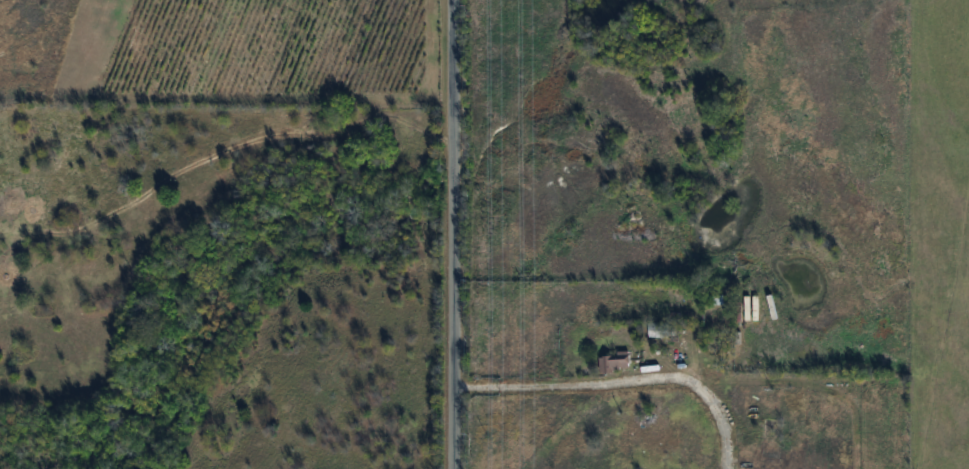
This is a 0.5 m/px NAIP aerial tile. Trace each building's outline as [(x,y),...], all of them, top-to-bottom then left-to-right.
[(649,327),(649,337),(660,337),(660,327),(649,327)] [(629,351),(597,351),(597,370),(629,370),(629,351)]
